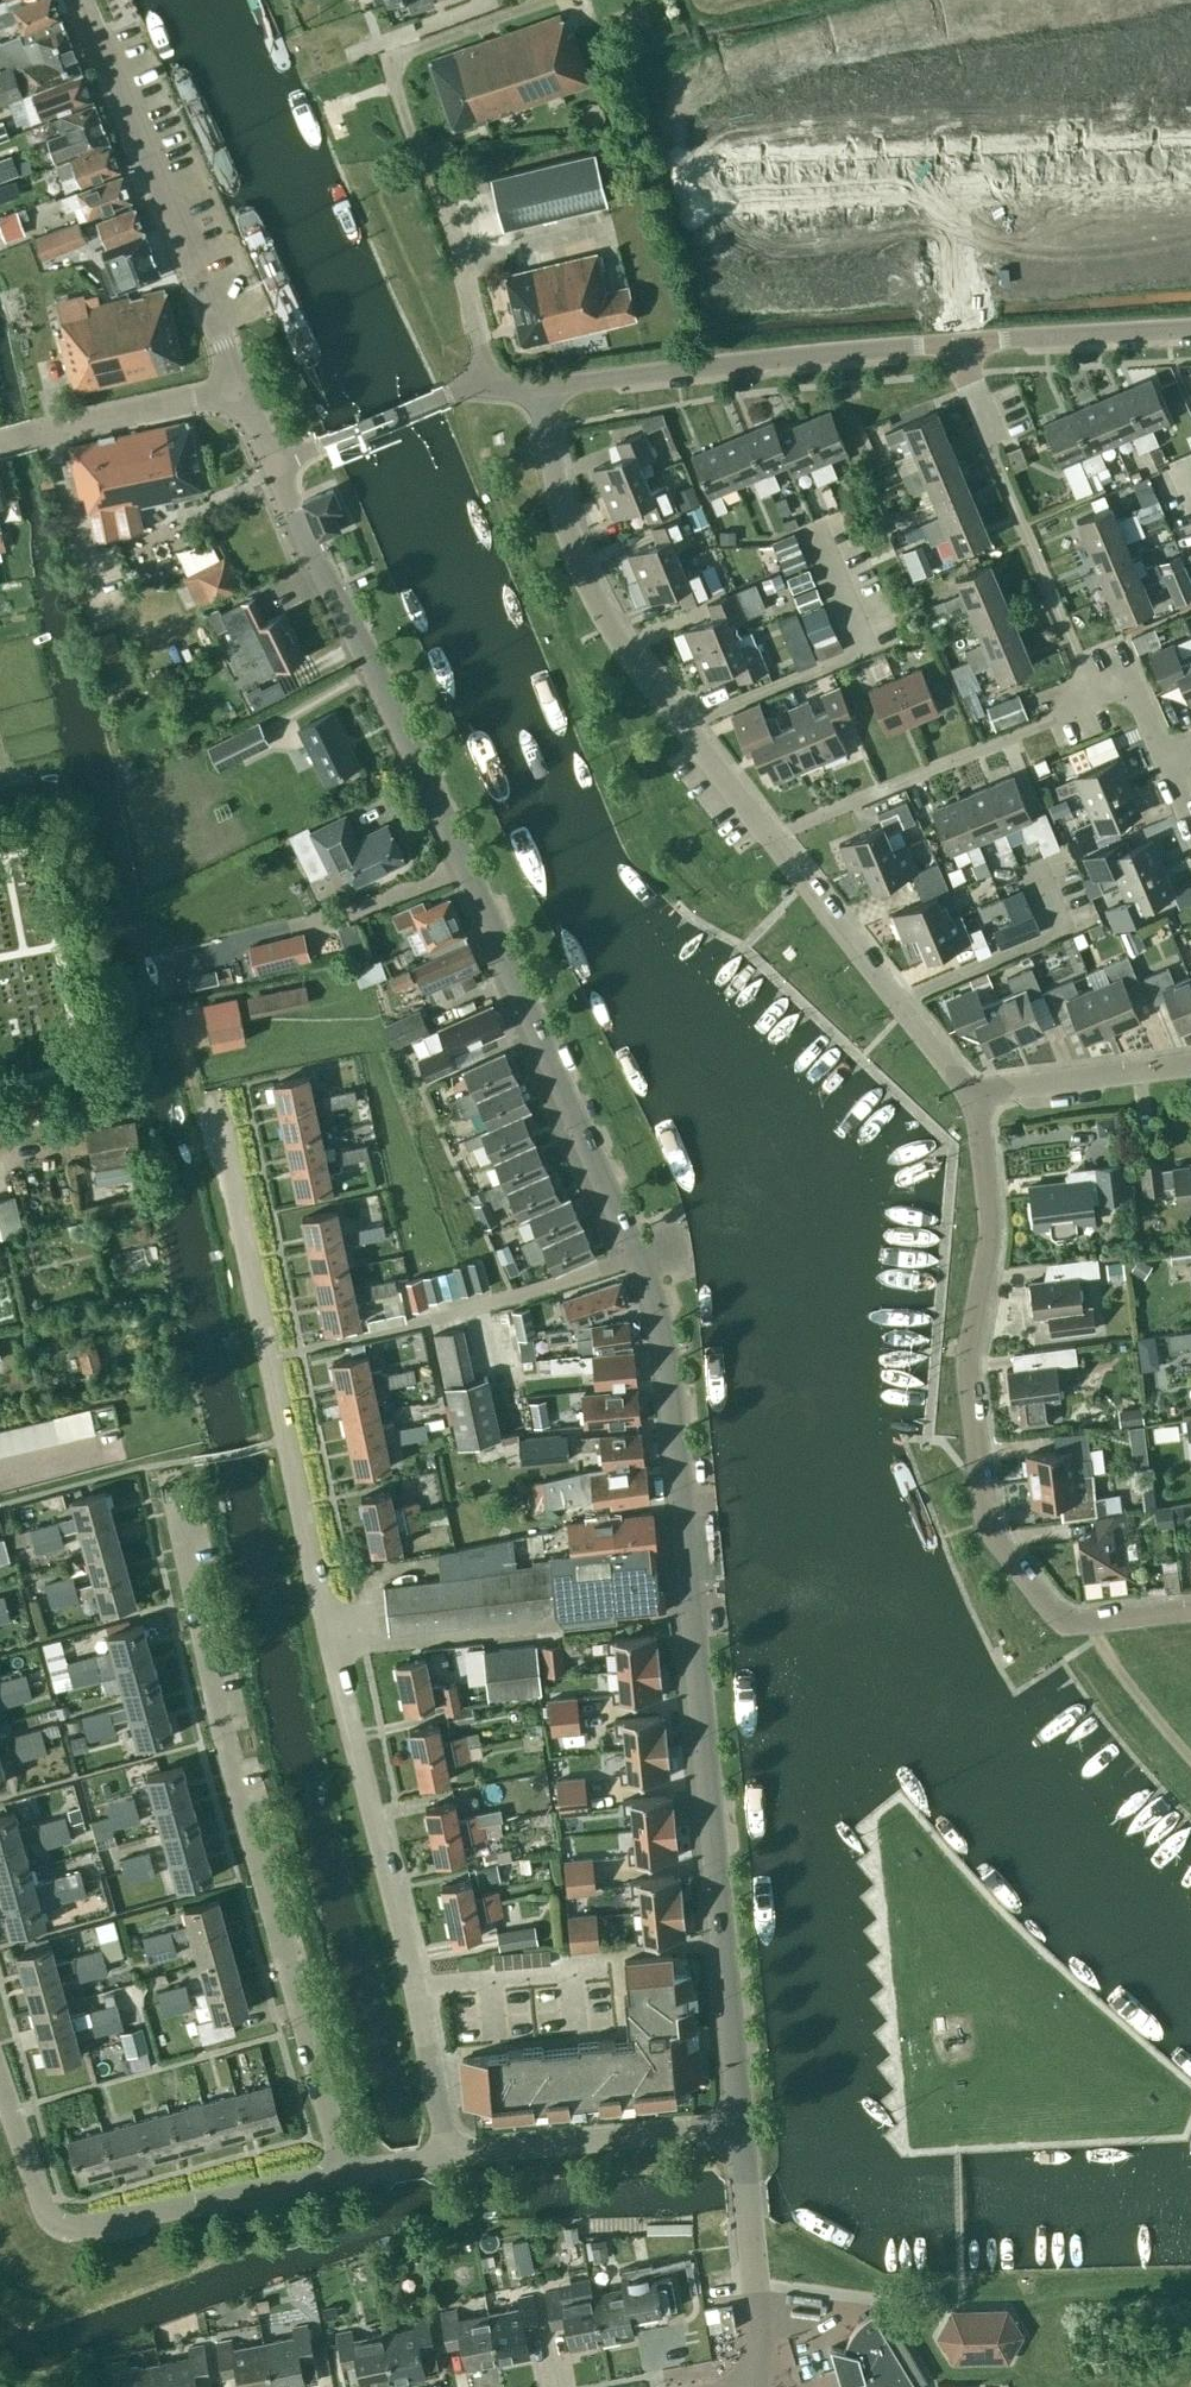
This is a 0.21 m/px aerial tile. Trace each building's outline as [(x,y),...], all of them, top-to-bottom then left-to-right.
[(60,17),(53,0),(30,0),(0,11),(0,26),(17,20),(22,31),(60,17)] [(30,0),(0,0),(0,11),(30,0)] [(411,10),(432,3),(431,0),(408,0),(411,10)] [(454,129),(589,82),(572,31),(567,33),(559,13),(430,59),(429,58),(427,59),(452,130),(454,130),(454,129)] [(60,17),(22,31),(0,40),(0,102),(33,90),(32,89),(81,71),(64,26),(63,27),(60,17)] [(81,73),(22,95),(20,95),(30,120),(47,114),(48,114),(91,98),(81,73)] [(55,117),(60,132),(46,137),(56,162),(76,154),(108,142),(93,103),(55,117)] [(0,120),(0,141),(10,137),(7,129),(3,119),(0,120)] [(109,143),(70,158),(56,164),(61,177),(60,178),(65,189),(119,169),(109,143)] [(606,203),(594,151),(490,176),(502,228),(606,203)] [(18,172),(12,155),(0,159),(0,179),(18,172)] [(86,217),(131,199),(121,174),(61,197),(65,209),(81,203),(86,217)] [(15,178),(0,183),(0,200),(19,194),(15,178)] [(18,209),(21,225),(56,218),(53,202),(18,209)] [(105,245),(143,231),(133,207),(96,221),(105,245)] [(22,229),(16,211),(0,217),(0,227),(4,236),(22,229)] [(40,258),(86,241),(78,221),(33,238),(40,258)] [(105,247),(116,273),(100,279),(106,295),(160,275),(143,232),(105,247)] [(636,318),(628,285),(604,291),(600,273),(595,274),(590,254),(504,275),(521,346),(636,318)] [(71,392),(182,366),(164,288),(141,293),(129,296),(85,306),(83,294),(56,300),(63,333),(58,335),(71,392)] [(1150,378),(1123,389),(1147,447),(1157,443),(1150,427),(1167,420),(1150,378)] [(1137,451),(1147,447),(1123,389),(1096,400),(1114,442),(1130,435),(1137,451)] [(1098,449),(1114,442),(1096,400),(1070,411),(1101,484),(1111,479),(1105,465),(1098,449)] [(802,421),(826,479),(836,475),(829,459),(846,452),(828,410),(802,421)] [(666,422),(661,411),(638,416),(644,431),(666,422)] [(913,451),(947,436),(936,411),(884,433),(888,443),(907,436),(913,451)] [(1070,411),(1043,422),(1074,495),(1101,484),(1070,411)] [(137,506),(202,492),(186,420),(67,446),(70,458),(78,496),(83,495),(93,539),(142,529),(137,506)] [(771,421),(744,432),(769,490),(778,486),(772,470),(788,464),(788,463),(775,432),(776,432),(771,421)] [(802,421),(776,432),(775,432),(788,463),(788,464),(792,475),(809,467),(816,483),(826,479),(802,421)] [(592,468),(602,492),(643,475),(637,461),(653,455),(643,431),(615,442),(620,456),(592,468)] [(1007,461),(1039,453),(1033,431),(1011,436),(1014,449),(1005,451),(1007,461)] [(744,432),(718,443),(735,485),(752,478),(759,495),(769,490),(744,432)] [(900,473),(905,483),(957,461),(947,436),(913,451),(919,465),(900,473)] [(719,492),(735,485),(718,443),(691,454),(709,496),(716,513),(726,508),(719,492)] [(928,486),(934,501),(968,487),(957,461),(905,483),(909,494),(928,486)] [(643,475),(602,492),(612,516),(641,505),(646,518),(674,506),(665,482),(649,489),(643,475)] [(692,483),(675,490),(683,508),(699,501),(692,483)] [(921,522),(926,534),(978,512),(968,487),(934,501),(940,515),(921,522)] [(333,512),(341,509),(332,488),(301,501),(316,538),(340,528),(333,512)] [(789,514),(781,493),(772,497),(780,518),(789,514)] [(890,518),(881,497),(872,501),(880,522),(890,518)] [(1158,499),(1143,506),(1136,509),(1141,521),(1163,512),(1158,499)] [(1139,522),(1135,512),(1115,520),(1109,505),(1075,519),(1086,544),(1138,522),(1139,522)] [(978,512),(926,534),(930,544),(948,536),(955,551),(989,537),(978,512)] [(1162,513),(1143,521),(1148,532),(1165,524),(1160,514),(1162,513)] [(627,552),(638,577),(678,560),(672,546),(688,539),(678,515),(650,527),(655,541),(627,552)] [(795,517),(782,522),(786,530),(798,525),(795,517)] [(1086,544),(1096,569),(1130,555),(1124,541),(1143,533),(1138,522),(1086,544)] [(736,531),(719,531),(719,543),(736,543),(736,531)] [(776,556),(798,547),(793,533),(771,542),(776,556)] [(329,547),(323,550),(326,556),(332,553),(329,547)] [(783,574),(806,565),(800,551),(778,560),(783,574)] [(1157,561),(1161,571),(1181,563),(1177,553),(1157,561)] [(241,584),(227,554),(183,576),(198,605),(241,584)] [(343,558),(346,566),(354,563),(351,555),(343,558)] [(1096,569),(1107,594),(1160,572),(1155,562),(1136,570),(1130,555),(1096,569)] [(678,560),(638,577),(648,601),(676,589),(682,603),(710,591),(700,567),(684,574),(678,560)] [(961,592),(942,600),(947,610),(1000,588),(989,562),(955,577),(961,592)] [(1181,563),(1161,571),(1177,608),(1190,602),(1190,586),(1181,563)] [(791,592),(813,583),(807,569),(785,578),(791,592)] [(782,583),(777,571),(760,578),(765,590),(782,583)] [(1164,583),(1160,572),(1107,594),(1118,620),(1152,606),(1145,590),(1164,583)] [(180,581),(167,588),(179,613),(193,607),(180,581)] [(684,628),(694,653),(734,636),(729,622),(744,615),(764,608),(755,583),(734,591),(706,603),(712,617),(684,628)] [(798,610),(820,601),(815,588),(792,597),(798,610)] [(947,610),(951,621),(970,613),(976,627),(1010,613),(1000,588),(947,610)] [(282,612),(258,623),(246,599),(219,612),(232,637),(237,635),(248,658),(266,650),(275,669),(303,655),(282,612)] [(947,610),(942,600),(922,608),(927,619),(947,610)] [(800,616),(805,629),(827,620),(822,607),(800,616)] [(217,608),(205,614),(215,634),(227,628),(217,608)] [(947,610),(927,619),(932,629),(951,621),(947,610)] [(963,650),(967,659),(968,660),(1021,638),(1010,613),(976,627),(982,642),(963,650)] [(827,620),(805,629),(811,642),(833,633),(827,620)] [(1154,628),(1130,638),(1136,652),(1160,642),(1154,628)] [(815,659),(804,634),(787,641),(798,666),(815,659)] [(734,636),(694,653),(704,677),(732,665),(738,679),(766,667),(756,643),(740,650),(734,636)] [(817,660),(840,650),(835,638),(812,648),(817,660)] [(1021,638),(968,660),(972,671),(991,663),(997,678),(1031,664),(1021,638)] [(1190,702),(1190,653),(1181,657),(1176,643),(1149,654),(1162,684),(1178,678),(1189,703),(1190,702)] [(972,671),(968,660),(967,659),(949,666),(961,692),(979,685),(972,671)] [(253,665),(257,685),(270,682),(266,662),(253,665)] [(893,678),(911,722),(937,711),(919,667),(893,678)] [(283,693),(308,683),(302,669),(277,679),(283,693)] [(885,733),(911,722),(893,678),(866,689),(885,733)] [(844,749),(837,732),(855,724),(839,683),(819,692),(826,709),(813,715),(807,699),(797,703),(820,760),(844,749)] [(260,684),(246,691),(255,708),(268,702),(261,688),(260,684)] [(1018,694),(987,708),(997,731),(1028,718),(1018,694)] [(764,717),(757,702),(731,713),(745,745),(748,751),(752,749),(759,766),(766,763),(772,780),(797,769),(780,729),(773,713),(764,717)] [(820,760),(797,703),(787,707),(794,723),(780,729),(797,769),(820,760)] [(324,780),(357,764),(356,763),(355,763),(343,740),(345,739),(331,711),(298,727),(324,780)] [(269,742),(258,719),(207,745),(218,768),(269,742)] [(139,771),(132,756),(119,762),(126,777),(139,771)] [(1044,757),(1033,762),(1037,773),(1048,768),(1044,757)] [(1079,787),(1086,803),(1127,785),(1116,758),(1074,776),(1068,763),(1054,769),(1059,782),(1054,785),(1058,796),(1079,787)] [(1012,775),(985,787),(1003,829),(1018,822),(1026,840),(1036,836),(1043,853),(1058,846),(1044,811),(1030,817),(1012,775)] [(1127,785),(1086,803),(1093,818),(1072,827),(1076,838),(1087,833),(1096,830),(1115,823),(1139,812),(1127,785)] [(985,787),(959,798),(976,840),(992,833),(999,851),(1010,847),(1003,829),(985,787)] [(983,858),(976,840),(959,798),(931,809),(949,851),(965,844),(972,862),(983,858)] [(903,825),(914,821),(905,800),(876,812),(878,817),(896,810),(903,825)] [(849,869),(862,863),(892,850),(892,849),(885,833),(903,825),(896,810),(878,817),(881,824),(838,843),(849,869)] [(357,840),(344,815),(310,831),(327,868),(343,860),(355,884),(404,860),(386,823),(367,833),(368,835),(357,840)] [(1087,833),(1068,841),(1074,855),(1120,836),(1115,823),(1096,830),(1087,833)] [(1114,867),(1120,883),(1161,866),(1150,839),(1128,848),(1123,837),(1083,854),(1088,865),(1093,876),(1114,867)] [(910,873),(916,886),(942,875),(936,861),(916,869),(905,844),(892,849),(892,850),(862,863),(873,888),(910,873)] [(984,859),(971,864),(976,877),(989,871),(984,859)] [(1173,893),(1161,866),(1120,883),(1127,899),(1106,908),(1113,925),(1116,927),(1154,911),(1150,902),(1173,893)] [(942,875),(916,886),(921,899),(891,912),(902,939),(915,933),(915,932),(945,920),(945,919),(935,894),(948,889),(942,875)] [(968,880),(948,888),(955,907),(975,899),(968,880)] [(425,907),(421,899),(390,913),(397,929),(416,920),(428,948),(464,933),(448,897),(425,907)] [(975,908),(979,922),(1011,912),(1007,898),(975,908)] [(958,913),(945,919),(945,920),(915,932),(915,933),(926,958),(969,940),(972,947),(985,941),(979,926),(966,931),(958,913)] [(1038,930),(1032,916),(998,931),(1004,945),(1038,930)] [(364,950),(356,921),(337,926),(344,955),(364,950)] [(1137,950),(1128,928),(1120,931),(1129,953),(1137,950)] [(310,957),(303,931),(248,945),(254,971),(310,957)] [(408,964),(399,941),(380,949),(389,972),(408,964)] [(425,989),(478,966),(467,941),(388,976),(393,988),(420,976),(425,989)] [(1031,963),(1028,954),(1014,959),(1018,968),(1031,963)] [(1108,981),(1093,987),(1110,1029),(1138,1018),(1124,986),(1137,981),(1126,955),(1102,965),(1108,981)] [(1189,976),(1173,982),(1167,966),(1142,976),(1153,1002),(1166,997),(1179,1029),(1190,1024),(1190,981),(1189,976)] [(997,999),(1014,1041),(1042,1030),(1028,998),(1041,993),(1030,967),(1006,977),(1012,993),(997,999)] [(990,980),(986,970),(967,978),(971,987),(990,980)] [(1110,1029),(1093,987),(1077,994),(1071,978),(1046,988),(1065,1031),(1077,1026),(1083,1041),(1110,1029)] [(309,1002),(305,982),(247,994),(251,1014),(309,1002)] [(987,1053),(1014,1041),(997,999),(981,1006),(975,990),(950,1000),(961,1026),(974,1021),(987,1053)] [(211,1046),(245,1039),(236,999),(202,1006),(211,1046)] [(502,1027),(504,1023),(501,1016),(497,1015),(491,1003),(434,1029),(422,1035),(429,1050),(416,1055),(426,1078),(458,1065),(452,1054),(470,1045),(503,1030),(502,1027)] [(394,1046),(428,1030),(419,1008),(384,1024),(394,1046)] [(455,1097),(459,1105),(459,1106),(515,1080),(502,1051),(463,1068),(472,1089),(455,1097)] [(307,1075),(273,1082),(279,1110),(313,1103),(307,1075)] [(459,1106),(463,1114),(480,1107),(489,1126),(519,1113),(520,1114),(529,1110),(515,1080),(459,1106)] [(354,1089),(338,1092),(340,1103),(356,1100),(354,1089)] [(313,1103),(279,1110),(284,1138),(319,1131),(316,1116),(326,1114),(324,1107),(340,1103),(338,1092),(322,1096),(323,1101),(313,1103)] [(80,1099),(0,1116),(0,1126),(82,1109),(80,1099)] [(484,1140),(494,1160),(533,1142),(520,1114),(519,1113),(489,1126),(480,1130),(480,1131),(463,1138),(467,1147),(484,1140)] [(1114,1116),(1096,1118),(1097,1130),(1103,1134),(1116,1133),(1114,1116)] [(95,1165),(140,1156),(133,1119),(88,1128),(95,1165)] [(319,1131),(284,1138),(290,1166),(325,1158),(325,1159),(335,1157),(333,1151),(332,1145),(322,1147),(319,1131)] [(467,1152),(461,1140),(448,1146),(454,1158),(467,1152)] [(485,1188),(489,1197),(546,1171),(533,1142),(494,1160),(503,1180),(485,1188)] [(368,1155),(365,1144),(349,1148),(352,1158),(368,1155)] [(325,1158),(290,1166),(296,1194),(331,1187),(327,1170),(338,1168),(337,1162),(352,1158),(349,1148),(333,1151),(335,1157),(325,1159),(325,1158)] [(142,1174),(140,1161),(95,1170),(98,1184),(142,1174)] [(1063,1174),(1064,1180),(1028,1185),(1028,1186),(1035,1185),(1036,1194),(1029,1195),(1034,1227),(1048,1225),(1049,1234),(1056,1239),(1071,1237),(1073,1234),(1075,1230),(1074,1216),(1076,1215),(1090,1213),(1091,1220),(1093,1220),(1090,1201),(1125,1197),(1120,1161),(1067,1167),(1063,1174)] [(1159,1168),(1158,1161),(1139,1163),(1143,1192),(1162,1189),(1162,1187),(1175,1185),(1177,1205),(1190,1203),(1190,1164),(1159,1168)] [(520,1219),(529,1215),(559,1200),(546,1171),(489,1197),(493,1206),(511,1198),(520,1219)] [(144,1182),(134,1184),(134,1185),(136,1195),(146,1193),(144,1182)] [(1134,1183),(1125,1184),(1128,1209),(1136,1208),(1134,1183)] [(484,1189),(472,1194),(475,1202),(486,1198),(488,1197),(484,1189)] [(14,1193),(0,1196),(0,1232),(23,1227),(14,1193)] [(377,1204),(375,1194),(362,1197),(364,1207),(377,1204)] [(520,1242),(524,1251),(581,1226),(567,1196),(559,1200),(529,1215),(538,1235),(520,1242)] [(497,1221),(486,1198),(474,1203),(484,1226),(497,1221)] [(339,1226),(335,1209),(301,1217),(307,1245),(341,1238),(341,1237),(351,1235),(350,1230),(351,1230),(350,1224),(339,1226)] [(384,1234),(382,1223),(366,1227),(368,1238),(384,1234)] [(594,1255),(581,1226),(524,1251),(528,1260),(545,1252),(555,1273),(594,1255)] [(366,1227),(350,1230),(351,1235),(352,1241),(368,1238),(366,1227)] [(307,1245),(313,1273),(347,1265),(341,1238),(307,1245)] [(509,1247),(507,1243),(496,1249),(498,1253),(502,1263),(504,1263),(514,1258),(509,1247)] [(1167,1246),(1169,1261),(1190,1258),(1190,1243),(1167,1246)] [(401,1265),(399,1253),(384,1256),(387,1268),(401,1265)] [(1150,1264),(1137,1255),(1129,1268),(1142,1276),(1150,1264)] [(1057,1261),(1059,1277),(1029,1281),(1033,1315),(1048,1314),(1050,1329),(1054,1332),(1093,1327),(1091,1312),(1087,1309),(1081,1309),(1077,1276),(1098,1274),(1096,1256),(1057,1261)] [(460,1293),(488,1285),(480,1257),(452,1265),(460,1293)] [(510,1276),(520,1271),(514,1258),(504,1263),(510,1276)] [(1123,1277),(1121,1259),(1103,1262),(1106,1279),(1123,1277)] [(347,1265),(313,1273),(318,1300),(353,1293),(351,1283),(347,1265)] [(452,1269),(436,1273),(442,1298),(458,1293),(452,1269)] [(428,1302),(442,1298),(436,1273),(422,1276),(428,1302)] [(427,1305),(420,1277),(406,1280),(412,1309),(427,1305)] [(393,1278),(378,1282),(380,1293),(396,1289),(393,1278)] [(378,1282),(362,1285),(365,1296),(380,1293),(378,1282)] [(615,1282),(559,1300),(567,1325),(572,1323),(573,1325),(592,1318),(591,1314),(623,1304),(621,1299),(623,1295),(620,1288),(617,1286),(615,1282)] [(353,1293),(318,1300),(324,1328),(334,1326),(336,1335),(357,1331),(355,1322),(359,1321),(355,1303),(353,1293)] [(535,1334),(529,1306),(511,1310),(518,1338),(535,1334)] [(576,1326),(573,1326),(545,1330),(547,1342),(592,1336),(593,1348),(630,1343),(629,1338),(632,1335),(631,1327),(627,1325),(627,1320),(591,1324),(576,1326)] [(433,1333),(444,1384),(474,1378),(463,1326),(433,1333)] [(1169,1350),(1190,1347),(1190,1329),(1167,1332),(1169,1350)] [(1149,1334),(1135,1336),(1137,1355),(1151,1353),(1149,1334)] [(532,1339),(519,1340),(521,1357),(534,1355),(532,1339)] [(363,1343),(351,1345),(353,1355),(366,1353),(363,1343)] [(1054,1364),(1076,1362),(1074,1345),(1034,1350),(1036,1366),(1006,1370),(1011,1404),(1016,1404),(1019,1425),(1052,1421),(1049,1399),(1059,1398),(1054,1364)] [(578,1354),(550,1357),(538,1358),(539,1372),(594,1367),(596,1385),(633,1381),(633,1378),(636,1375),(635,1367),(632,1364),(630,1351),(592,1355),(578,1356),(578,1354)] [(366,1354),(331,1361),(337,1389),(382,1380),(381,1373),(380,1369),(370,1371),(366,1354)] [(413,1366),(397,1370),(400,1382),(415,1378),(413,1366)] [(382,1380),(337,1389),(343,1417),(378,1409),(374,1395),(386,1393),(384,1385),(400,1382),(397,1370),(381,1373),(382,1380)] [(996,1404),(1007,1403),(1004,1373),(993,1374),(996,1404)] [(486,1375),(474,1378),(444,1384),(458,1445),(499,1436),(486,1375)] [(634,1388),(580,1394),(583,1424),(637,1419),(637,1415),(639,1412),(639,1404),(635,1401),(634,1388)] [(549,1423),(545,1398),(529,1401),(533,1425),(549,1423)] [(1142,1421),(1140,1405),(1116,1408),(1118,1423),(1142,1421)] [(88,1408),(75,1412),(81,1435),(94,1432),(88,1408)] [(378,1409),(343,1417),(349,1444),(383,1437),(395,1435),(394,1429),(395,1429),(394,1420),(380,1423),(378,1409)] [(75,1412),(63,1415),(68,1438),(81,1435),(75,1412)] [(54,1417),(50,1418),(56,1441),(59,1440),(68,1438),(63,1415),(54,1417)] [(424,1423),(409,1426),(411,1437),(426,1434),(425,1428),(444,1424),(442,1415),(423,1419),(424,1423)] [(50,1418),(38,1421),(44,1444),(56,1441),(50,1418)] [(38,1421),(25,1424),(31,1447),(44,1444),(38,1421)] [(25,1424),(13,1427),(19,1450),(31,1447),(25,1424)] [(395,1429),(394,1429),(395,1435),(396,1440),(411,1437),(409,1426),(395,1429)] [(13,1427),(0,1430),(6,1453),(19,1450),(13,1427)] [(1028,1480),(1091,1472),(1086,1429),(1059,1433),(1061,1450),(1025,1454),(1028,1480)] [(641,1457),(644,1454),(643,1446),(640,1443),(638,1431),(580,1436),(581,1448),(600,1446),(602,1464),(641,1461),(641,1457)] [(520,1462),(568,1457),(566,1433),(518,1438),(520,1462)] [(383,1437),(349,1444),(355,1473),(389,1465),(386,1447),(383,1437)] [(1146,1463),(1144,1448),(1131,1449),(1133,1465),(1146,1463)] [(615,1465),(589,1469),(541,1479),(547,1506),(591,1497),(592,1499),(609,1497),(611,1505),(648,1500),(645,1463),(616,1467),(615,1465)] [(1091,1472),(1028,1480),(1031,1505),(1067,1500),(1069,1518),(1120,1511),(1118,1492),(1094,1495),(1091,1472)] [(75,1516),(57,1521),(60,1533),(112,1518),(105,1490),(70,1500),(75,1516)] [(360,1496),(365,1524),(418,1513),(416,1500),(401,1503),(402,1508),(393,1510),(389,1490),(360,1496)] [(1172,1524),(1170,1505),(1153,1506),(1155,1526),(1172,1524)] [(1183,1506),(1173,1507),(1174,1520),(1184,1519),(1183,1506)] [(438,1521),(435,1509),(420,1512),(422,1524),(438,1521)] [(569,1543),(570,1553),(549,1556),(546,1530),(437,1552),(440,1578),(383,1584),(388,1632),(537,1615),(554,1609),(561,1622),(663,1610),(661,1590),(657,1591),(653,1553),(654,1553),(654,1548),(657,1548),(656,1534),(652,1535),(650,1511),(648,1511),(648,1512),(566,1521),(568,1543),(569,1543)] [(1120,1531),(1129,1530),(1127,1511),(1093,1515),(1096,1533),(1076,1536),(1081,1579),(1125,1573),(1120,1531)] [(418,1513),(365,1524),(371,1551),(400,1545),(396,1526),(405,1524),(406,1528),(422,1524),(420,1512),(418,1513)] [(112,1518),(60,1533),(63,1544),(81,1539),(86,1555),(120,1545),(112,1518)] [(60,1533),(57,1521),(29,1529),(32,1540),(60,1533)] [(36,1552),(63,1544),(60,1533),(32,1540),(36,1552)] [(9,1557),(3,1534),(0,1535),(0,1559),(9,1557)] [(72,1575),(75,1587),(127,1573),(120,1545),(86,1555),(90,1571),(72,1575)] [(1183,1582),(1190,1581),(1190,1556),(1179,1557),(1183,1582)] [(1178,1588),(1176,1565),(1161,1567),(1164,1590),(1178,1588)] [(135,1600),(127,1573),(75,1587),(78,1598),(96,1593),(101,1610),(135,1600)] [(75,1587),(72,1575),(44,1583),(47,1595),(75,1587)] [(75,1587),(47,1595),(50,1606),(78,1598),(75,1587)] [(3,1595),(6,1606),(17,1603),(14,1592),(3,1595)] [(9,1617),(6,1606),(0,1608),(0,1620),(9,1617)] [(149,1651),(141,1623),(106,1632),(114,1661),(149,1651)] [(583,1634),(575,1630),(566,1634),(563,1643),(567,1651),(575,1654),(583,1651),(587,1642),(583,1634)] [(616,1650),(618,1668),(659,1664),(657,1641),(651,1642),(650,1634),(606,1638),(607,1651),(616,1650)] [(563,1670),(561,1642),(541,1644),(544,1672),(563,1670)] [(488,1697),(539,1691),(534,1644),(482,1650),(488,1697)] [(156,1678),(149,1651),(114,1661),(121,1688),(156,1678)] [(97,1665),(93,1654),(66,1662),(69,1673),(97,1665)] [(473,1706),(471,1694),(457,1696),(455,1683),(440,1686),(441,1690),(431,1692),(424,1657),(395,1663),(404,1709),(433,1703),(443,1701),(445,1711),(473,1706)] [(659,1664),(618,1668),(620,1686),(611,1687),(612,1700),(656,1696),(655,1688),(661,1687),(659,1664)] [(97,1665),(69,1673),(72,1685),(100,1677),(97,1665)] [(28,1685),(25,1673),(0,1680),(0,1692),(28,1685)] [(156,1678),(121,1688),(129,1715),(164,1705),(156,1678)] [(28,1685),(0,1692),(3,1704),(31,1696),(28,1685)] [(549,1715),(578,1712),(577,1694),(548,1697),(549,1715)] [(68,1704),(57,1707),(60,1717),(71,1714),(68,1704)] [(172,1734),(164,1705),(129,1715),(136,1744),(172,1734)] [(470,1706),(444,1711),(446,1724),(472,1719),(470,1706)] [(112,1720),(108,1708),(81,1716),(84,1727),(112,1720)] [(580,1730),(578,1712),(549,1715),(551,1732),(580,1730)] [(624,1730),(626,1749),(667,1745),(664,1722),(658,1722),(658,1714),(614,1719),(615,1731),(624,1730)] [(80,1717),(67,1721),(69,1731),(83,1728),(80,1717)] [(87,1739),(115,1731),(112,1720),(84,1727),(87,1739)] [(408,1729),(414,1756),(467,1746),(467,1745),(480,1742),(477,1731),(450,1736),(450,1740),(441,1742),(437,1723),(408,1729)] [(540,1723),(526,1725),(527,1734),(542,1732),(541,1723),(540,1723)] [(12,1735),(15,1746),(43,1739),(39,1727),(12,1735)] [(46,1750),(43,1739),(15,1746),(18,1758),(46,1750)] [(667,1745),(626,1749),(627,1767),(618,1768),(620,1780),(664,1776),(663,1768),(669,1768),(667,1745)] [(467,1746),(414,1756),(420,1784),(448,1778),(445,1758),(454,1756),(454,1761),(469,1758),(467,1746)] [(51,1779),(68,1775),(62,1751),(45,1756),(51,1779)] [(574,1771),(573,1756),(552,1757),(553,1772),(574,1771)] [(188,1793),(180,1765),(145,1774),(153,1803),(188,1793)] [(518,1780),(483,1786),(487,1810),(465,1814),(457,1816),(453,1801),(424,1807),(430,1834),(483,1824),(483,1823),(502,1819),(500,1807),(515,1804),(514,1798),(521,1797),(521,1796),(538,1793),(535,1774),(517,1777),(518,1780)] [(556,1777),(558,1795),(586,1792),(584,1774),(556,1777)] [(588,1810),(586,1792),(558,1795),(559,1813),(588,1810)] [(196,1820),(188,1793),(153,1803),(160,1830),(196,1820)] [(632,1811),(633,1829),(674,1825),(672,1802),(666,1803),(666,1795),(621,1799),(623,1812),(632,1811)] [(105,1803),(108,1815),(136,1808),(133,1796),(105,1803)] [(139,1819),(136,1808),(108,1815),(111,1826),(139,1819)] [(14,1811),(0,1815),(0,1845),(22,1839),(14,1811)] [(80,1813),(64,1818),(67,1827),(83,1822),(80,1813)] [(36,1823),(39,1834),(67,1827),(64,1818),(64,1815),(36,1823)] [(203,1848),(196,1820),(160,1830),(168,1857),(203,1848)] [(483,1824),(430,1834),(436,1862),(465,1856),(461,1837),(470,1835),(470,1839),(485,1836),(483,1824)] [(674,1825),(633,1829),(635,1847),(626,1848),(628,1861),(672,1857),(671,1849),(677,1848),(674,1825)] [(70,1838),(67,1827),(39,1834),(42,1846),(70,1838)] [(22,1839),(0,1845),(0,1874),(29,1866),(22,1839)] [(511,1857),(509,1847),(495,1849),(497,1859),(511,1857)] [(211,1876),(203,1848),(168,1857),(176,1886),(211,1876)] [(123,1870),(151,1862),(148,1850),(120,1858),(123,1870)] [(529,1857),(520,1858),(522,1872),(531,1871),(529,1857)] [(563,1860),(565,1876),(593,1874),(591,1857),(563,1860)] [(151,1862),(123,1870),(126,1881),(154,1873),(154,1872),(151,1862)] [(500,1878),(497,1863),(475,1867),(479,1883),(500,1878)] [(29,1866),(0,1874),(0,1898),(2,1904),(37,1894),(29,1866)] [(52,1879),(54,1889),(82,1881),(79,1869),(51,1877),(52,1879)] [(593,1874),(565,1876),(566,1893),(595,1890),(593,1874)] [(641,1910),(682,1906),(680,1883),(674,1883),(673,1875),(629,1880),(630,1892),(639,1891),(641,1910)] [(440,1885),(446,1912),(499,1902),(496,1889),(481,1892),(482,1896),(473,1898),(469,1879),(440,1885)] [(82,1881),(54,1889),(57,1900),(59,1899),(85,1892),(82,1881)] [(45,1922),(37,1894),(2,1904),(9,1932),(45,1922)] [(188,1924),(169,1929),(172,1941),(173,1942),(191,1937),(191,1935),(225,1926),(217,1898),(183,1908),(188,1924)] [(499,1902),(446,1912),(452,1940),(481,1934),(477,1915),(486,1913),(486,1917),(501,1914),(499,1902)] [(682,1906),(641,1910),(643,1928),(634,1929),(635,1941),(679,1937),(679,1929),(684,1929),(682,1906)] [(567,1916),(570,1949),(599,1947),(596,1914),(567,1916)] [(100,1948),(103,1959),(123,1954),(112,1917),(94,1923),(100,1948)] [(537,1942),(534,1924),(496,1930),(499,1949),(521,1945),(537,1942)] [(191,1935),(191,1937),(198,1963),(232,1953),(225,1926),(191,1935)] [(142,1936),(145,1948),(172,1941),(169,1929),(142,1936)] [(172,1941),(145,1948),(148,1959),(176,1952),(173,1942),(172,1941)] [(57,1972),(76,1967),(73,1955),(55,1961),(50,1944),(16,1954),(23,1982),(58,1972),(57,1972)] [(76,1967),(103,1959),(100,1948),(73,1955),(76,1967)] [(203,1979),(184,1983),(187,1994),(195,1992),(195,1993),(240,1980),(232,1953),(198,1963),(203,1979)] [(673,1970),(671,1954),(623,1959),(627,1995),(623,1995),(627,2032),(631,2032),(631,2041),(614,2042),(613,2039),(576,2042),(577,2046),(543,2049),(543,2046),(505,2049),(506,2053),(465,2057),(466,2057),(461,2058),(464,2091),(473,2091),(474,2100),(470,2101),(470,2103),(490,2101),(492,2119),(512,2117),(512,2122),(514,2122),(514,2116),(533,2114),(533,2108),(546,2106),(548,2119),(550,2119),(549,2113),(569,2111),(568,2104),(582,2103),(583,2115),(585,2115),(584,2103),(598,2101),(599,2108),(618,2106),(619,2112),(621,2112),(620,2099),(633,2098),(634,2105),(654,2103),(654,2108),(656,2108),(656,2103),(676,2101),(674,2085),(695,2083),(695,2081),(690,2081),(687,2045),(695,2044),(693,2026),(700,2026),(700,2024),(694,2024),(692,2004),(686,2005),(684,1991),(697,1990),(696,1988),(690,1989),(688,1969),(673,1970)] [(107,1971),(103,1959),(76,1967),(79,1978),(107,1971)] [(31,2009),(65,1999),(58,1972),(23,1982),(31,2009)] [(240,1980),(195,1993),(198,2001),(208,1999),(212,2014),(195,2019),(200,2038),(234,2029),(229,2013),(248,2008),(240,1980)] [(187,1994),(184,1983),(157,1991),(160,2002),(187,1995),(187,1994)] [(112,1991),(115,2002),(116,2002),(119,2013),(137,2008),(131,1986),(112,1991)] [(187,1995),(160,2002),(163,2014),(191,2006),(187,1995)] [(91,2021),(88,2010),(69,2015),(65,1999),(31,2009),(38,2036),(91,2021)] [(88,2010),(91,2021),(119,2014),(119,2013),(116,2002),(115,2002),(88,2010)] [(119,2014),(91,2021),(95,2033),(95,2034),(123,2026),(119,2014)] [(177,2014),(178,2047),(187,2046),(186,2014),(177,2014)] [(95,2033),(91,2021),(38,2036),(46,2064),(80,2054),(76,2038),(95,2033)] [(146,2052),(140,2028),(121,2033),(128,2057),(146,2052)] [(235,2093),(246,2135),(280,2126),(268,2084),(235,2093)] [(235,2093),(201,2102),(213,2144),(246,2135),(235,2093)] [(201,2102),(168,2112),(179,2153),(213,2144),(201,2102)] [(168,2112),(134,2121),(146,2163),(179,2153),(168,2112)] [(134,2121),(101,2130),(112,2172),(146,2163),(134,2121)] [(79,2181),(112,2172),(101,2130),(67,2139),(79,2181)] [(692,2234),(692,2224),(647,2223),(647,2234),(692,2234)] [(578,2225),(564,2226),(565,2241),(578,2241),(578,2225)] [(527,2238),(512,2242),(514,2254),(530,2251),(529,2246),(527,2238)] [(606,2238),(591,2239),(593,2259),(608,2258),(606,2238)] [(661,2314),(660,2309),(675,2306),(670,2276),(654,2279),(651,2262),(618,2269),(622,2286),(593,2292),(591,2292),(601,2341),(633,2335),(630,2320),(661,2314)] [(570,2347),(601,2341),(591,2292),(593,2292),(590,2277),(558,2284),(559,2289),(544,2292),(551,2326),(565,2324),(570,2349),(571,2349),(570,2347)] [(276,2289),(265,2293),(265,2294),(269,2304),(280,2300),(276,2289)] [(487,2312),(497,2361),(528,2355),(524,2331),(537,2329),(531,2294),(516,2297),(518,2306),(487,2312)] [(409,2295),(408,2307),(428,2309),(428,2297),(409,2295)] [(337,2316),(335,2303),(322,2306),(324,2319),(337,2316)] [(466,2367),(497,2361),(487,2312),(457,2318),(455,2309),(440,2312),(447,2347),(461,2344),(465,2369),(467,2369),(466,2367)] [(954,2310),(951,2310),(937,2336),(952,2361),(955,2361),(955,2357),(991,2356),(993,2360),(1006,2359),(1020,2334),(1005,2309),(992,2309),(990,2313),(954,2314),(954,2310)] [(871,2312),(866,2315),(861,2319),(857,2323),(853,2328),(852,2329),(850,2333),(847,2338),(844,2343),(843,2349),(829,2346),(837,2371),(841,2386),(844,2385),(845,2386),(916,2386),(871,2312)] [(383,2333),(393,2381),(424,2375),(419,2352),(433,2349),(426,2315),(411,2318),(413,2327),(383,2333)] [(272,2386),(288,2386),(304,2384),(299,2361),(313,2358),(306,2324),(291,2327),(293,2336),(263,2341),(272,2386)] [(393,2381),(383,2333),(352,2339),(351,2330),(335,2332),(342,2367),(356,2364),(361,2386),(363,2386),(393,2381)] [(263,2341),(232,2347),(230,2339),(215,2341),(222,2376),(236,2373),(239,2386),(272,2386),(263,2341)] [(163,2386),(196,2386),(195,2381),(209,2378),(202,2344),(187,2347),(189,2356),(158,2362),(163,2386)] [(158,2362),(128,2368),(126,2359),(111,2362),(116,2386),(163,2386),(158,2362)]
